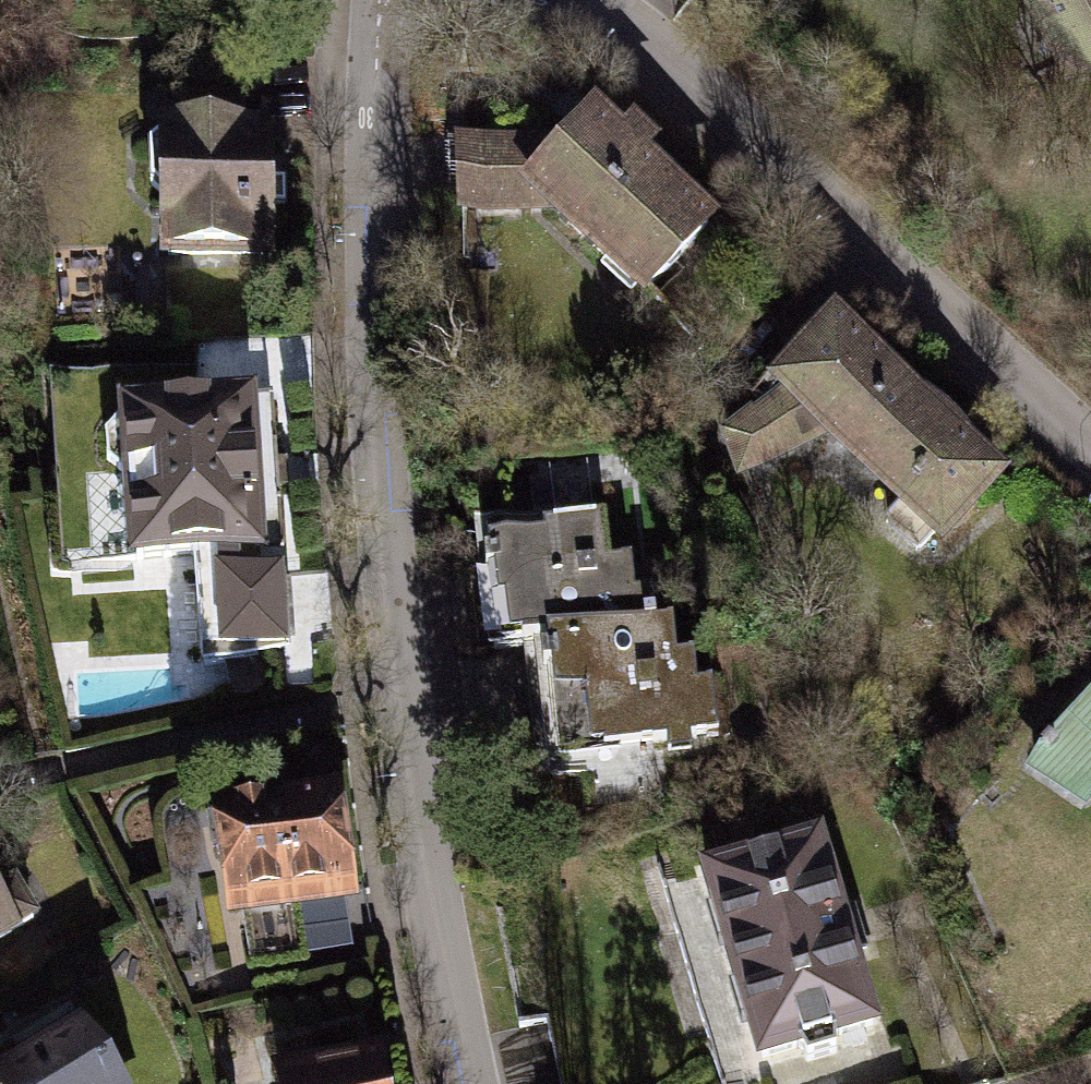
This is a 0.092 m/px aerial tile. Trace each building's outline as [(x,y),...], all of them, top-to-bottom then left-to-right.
[(1069,74),(1090,63),(1090,0),(1030,0),(1069,74)] [(178,97),(178,134),(240,133),(239,97),(178,97)] [(529,145),(528,182),(549,202),(645,291),(705,224),(638,161),(650,146),(630,126),(616,141),(576,106),(565,119),(578,131),(566,143),(529,145)] [(147,182),(163,196),(164,256),(265,253),(263,204),(283,204),(282,178),(263,179),(262,132),(240,133),(178,134),(161,135),(147,146),(147,182)] [(528,182),(529,145),(460,145),(461,204),(549,202),(528,182)] [(843,321),(774,394),(781,401),(827,444),(949,558),(1022,481),(937,401),(925,398),(843,321)] [(268,401),(124,407),(125,418),(114,419),(103,431),(104,459),(116,470),(128,469),(132,557),(195,554),(196,577),(257,574),(255,519),(277,518),(274,445),(270,445),(268,401)] [(827,444),(781,401),(725,441),(741,487),(827,444)] [(601,518),(493,529),(495,547),(482,549),(492,646),(551,640),(655,629),(651,590),(633,592),(629,560),(606,562),(601,518)] [(257,574),(196,577),(200,665),(281,649),(278,574),(257,574)] [(691,652),(674,654),(671,628),(655,629),(551,640),(552,656),(539,657),(549,752),(715,734),(709,683),(695,684),(691,652)] [(1039,738),(1023,769),(1085,807),(1090,800),(1090,681),(1039,738)] [(327,797),(217,811),(210,821),(213,852),(223,858),(229,858),(235,903),(239,903),(288,896),(339,890),(327,797)] [(815,840),(704,874),(761,1056),(794,1046),(804,1060),(832,1052),(832,1034),(870,1023),(847,950),(863,945),(852,907),(837,911),(815,840)] [(32,916),(7,875),(0,879),(0,935),(32,916)] [(288,896),(239,903),(247,960),(296,953),(288,896)] [(0,1079),(0,1083),(112,1083),(69,1014),(17,1046),(27,1063),(0,1079)] [(277,1075),(279,1083),(380,1083),(374,1054),(277,1075)]
